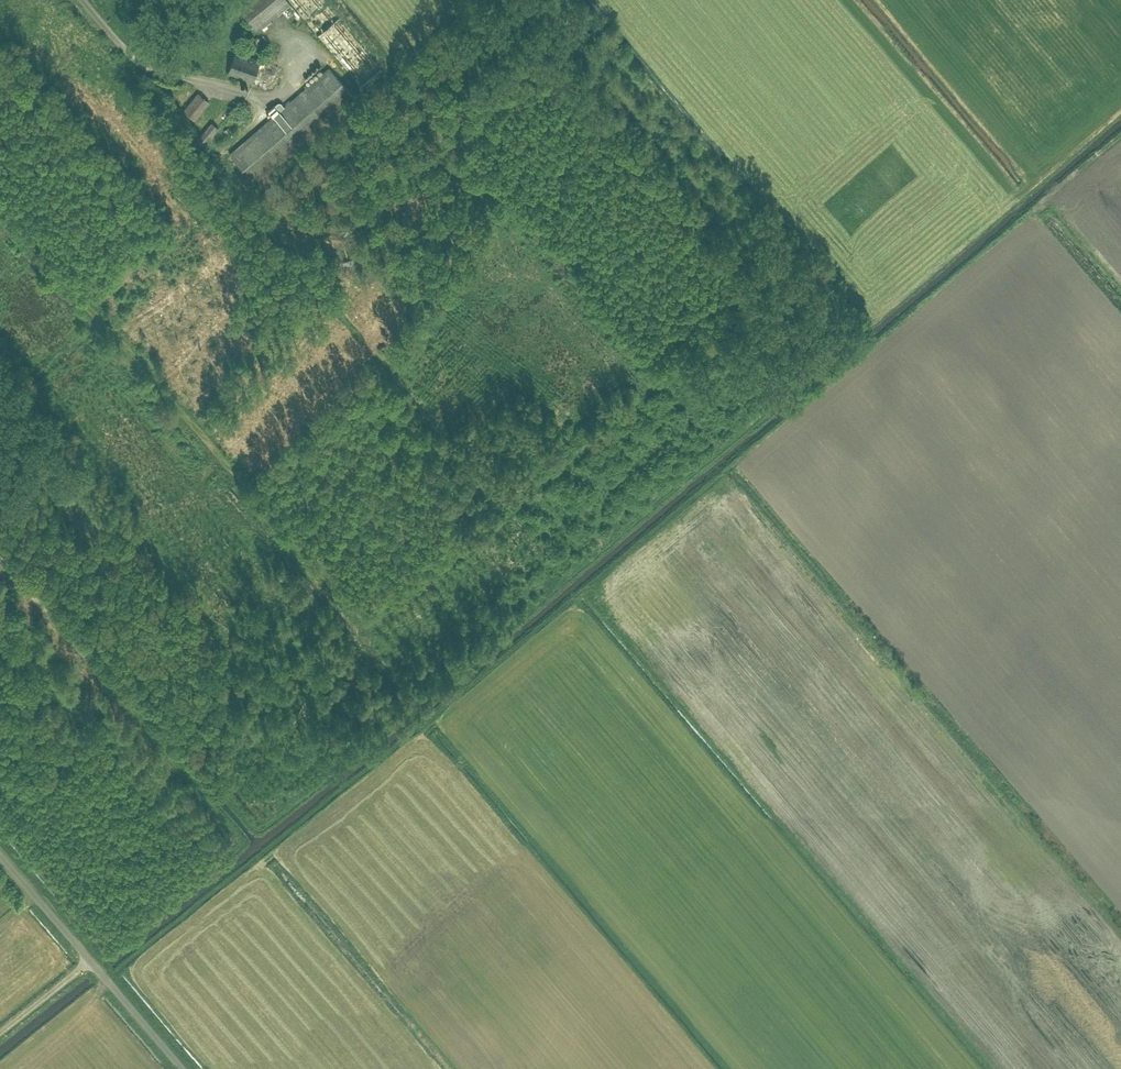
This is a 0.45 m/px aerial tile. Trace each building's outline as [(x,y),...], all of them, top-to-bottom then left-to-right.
[(238,7),(258,31),(289,5),(285,0),(246,0),(238,7)] [(288,14),(267,31),(275,42),(296,24),(288,14)] [(236,50),(227,73),(252,82),(260,59),(236,50)] [(255,182),(354,96),(329,67),(230,153),(255,182)] [(194,118),(209,101),(198,93),(184,110),(194,118)] [(205,144),(218,128),(211,122),(197,138),(205,144)]
